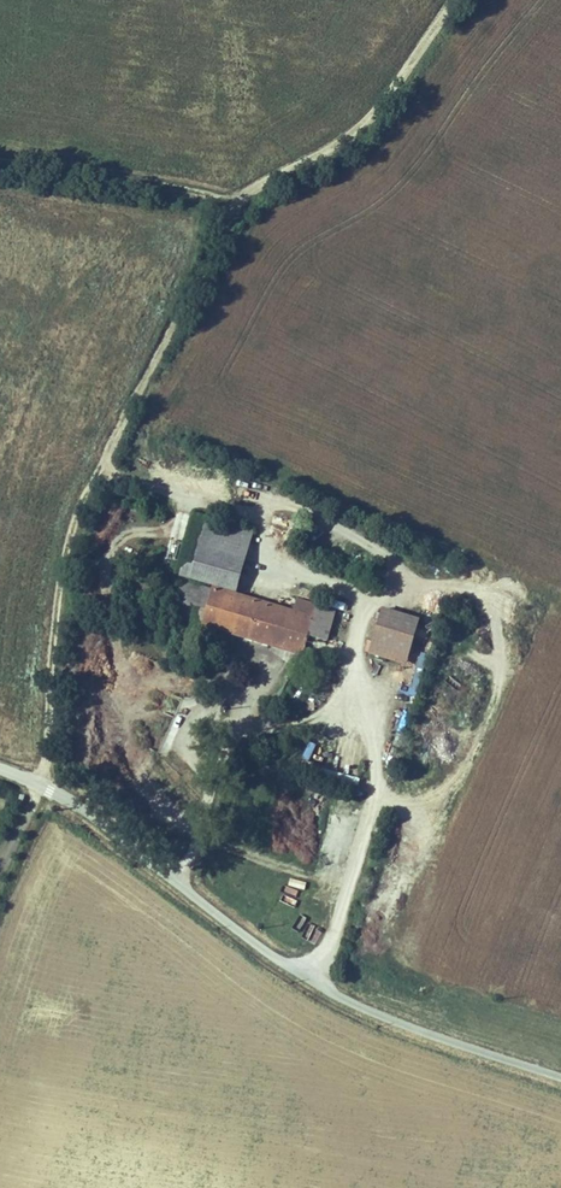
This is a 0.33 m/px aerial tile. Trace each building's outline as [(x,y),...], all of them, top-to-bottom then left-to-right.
[(198,516),(181,577),(238,592),(255,532),(198,516)] [(272,647),(283,610),(182,580),(174,606),(190,611),(193,600),(199,602),(189,637),(203,641),(207,628),(272,647)] [(318,608),(297,603),(294,613),(315,619),(318,608)] [(338,614),(318,608),(315,619),(309,639),(329,644),(338,614)] [(309,639),(315,619),(294,613),(283,610),(272,647),(304,656),(309,639)] [(372,656),(406,667),(420,622),(386,611),(372,656)]
